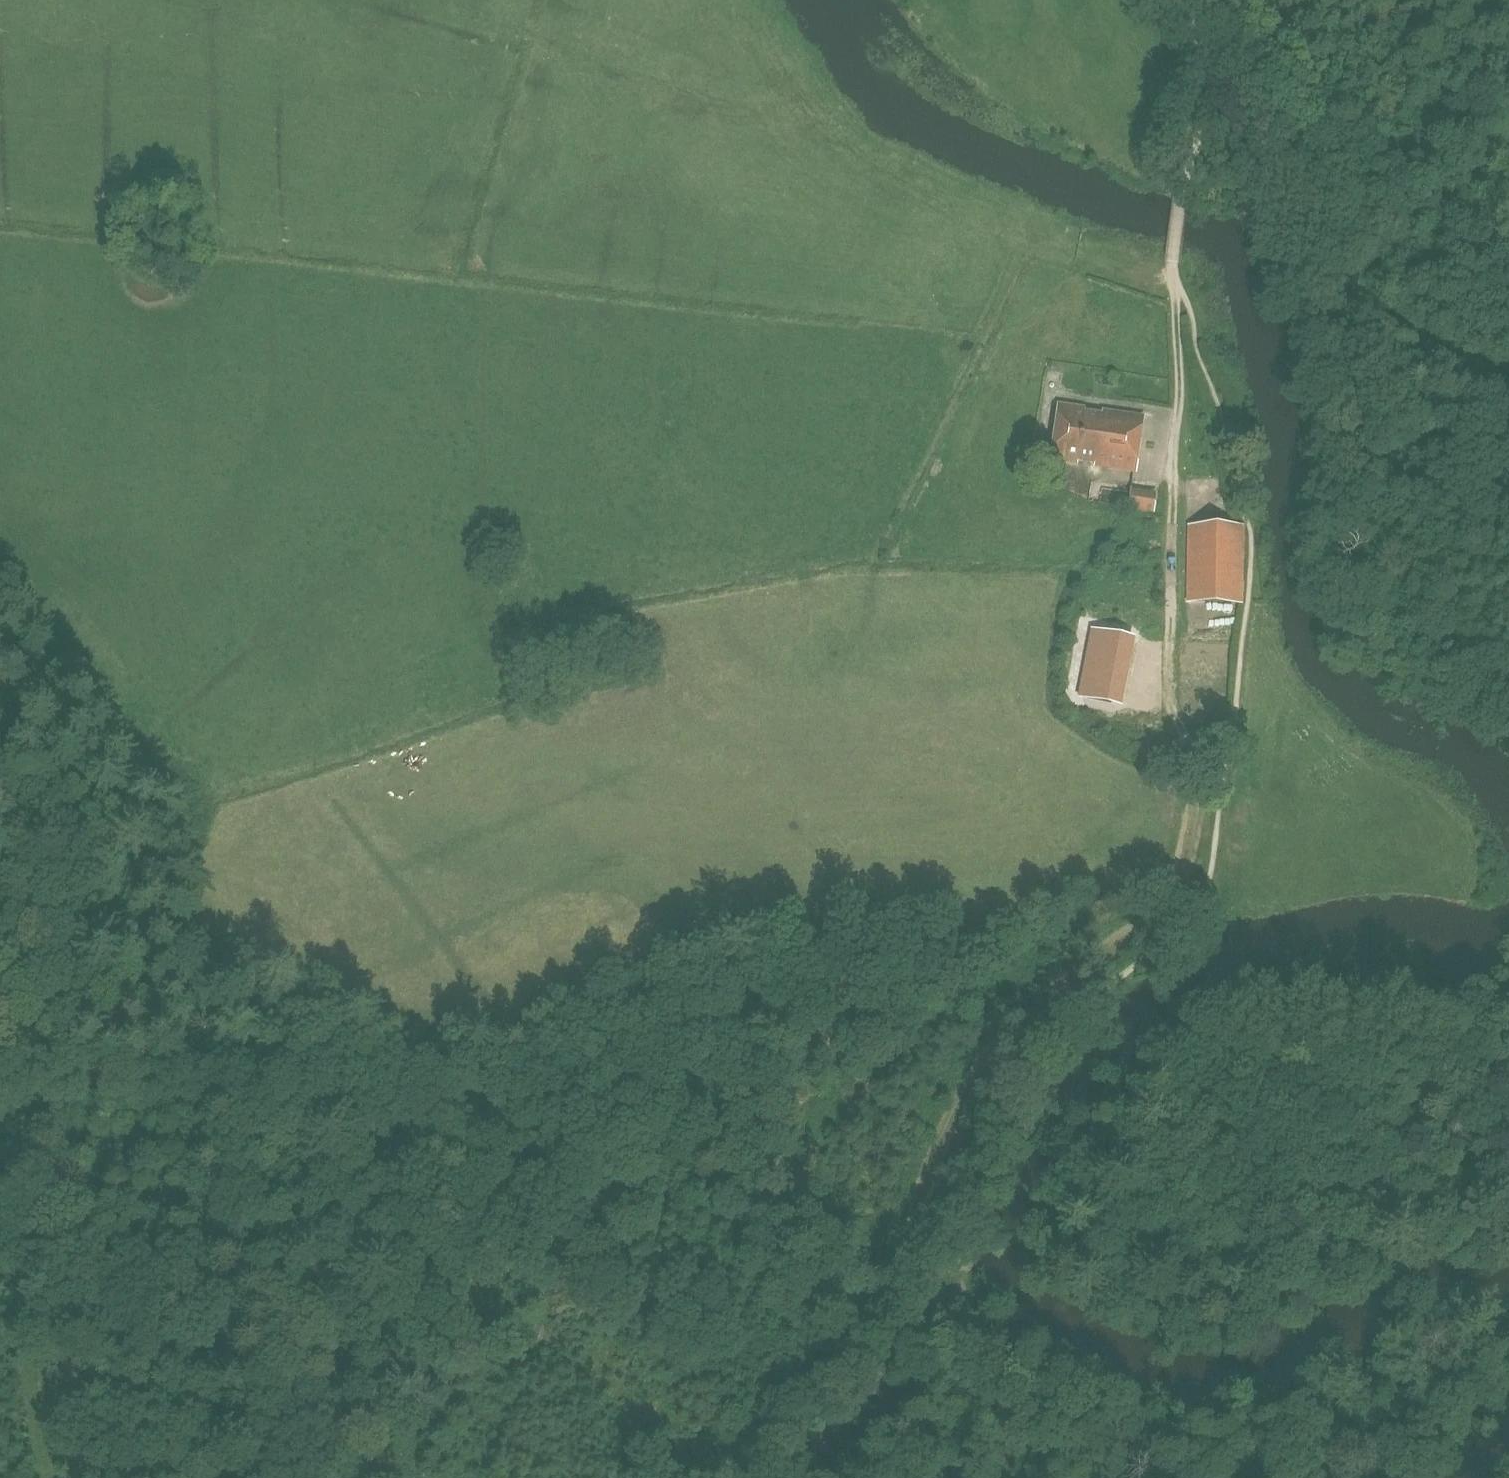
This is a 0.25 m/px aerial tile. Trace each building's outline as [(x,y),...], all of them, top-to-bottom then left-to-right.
[(1134,470),(1142,417),(1101,411),(1100,414),(1084,412),(1084,409),(1061,405),(1058,426),(1054,426),(1053,437),(1056,438),(1053,459),(1134,470)] [(1131,490),(1128,511),(1154,514),(1156,493),(1131,490)] [(1244,602),(1245,525),(1186,525),(1185,601),(1244,602)] [(1087,629),(1075,699),(1119,706),(1131,637),(1087,629)]
